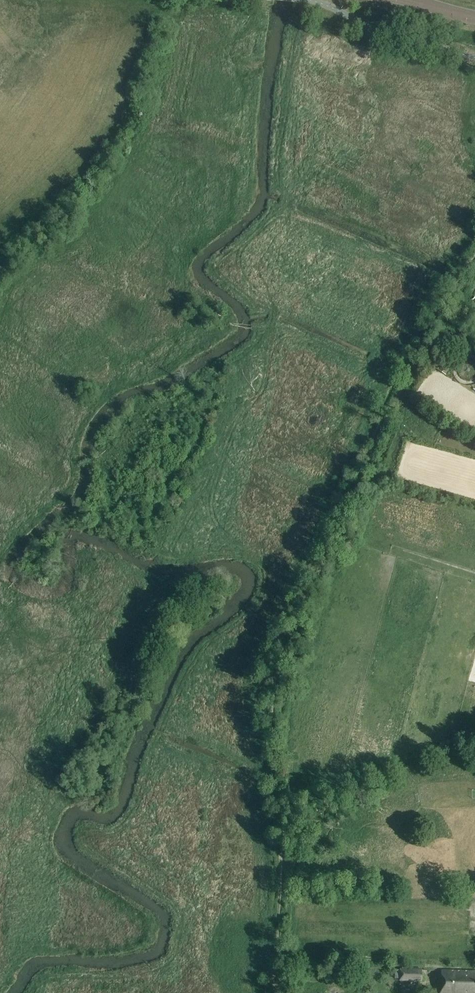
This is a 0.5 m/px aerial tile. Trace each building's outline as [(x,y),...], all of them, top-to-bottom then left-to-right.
[(447,357),(439,371),(446,375),(455,362),(447,357)] [(400,982),(422,982),(422,968),(401,967),(400,982)] [(441,971),(441,992),(474,992),(474,971),(441,971)]
